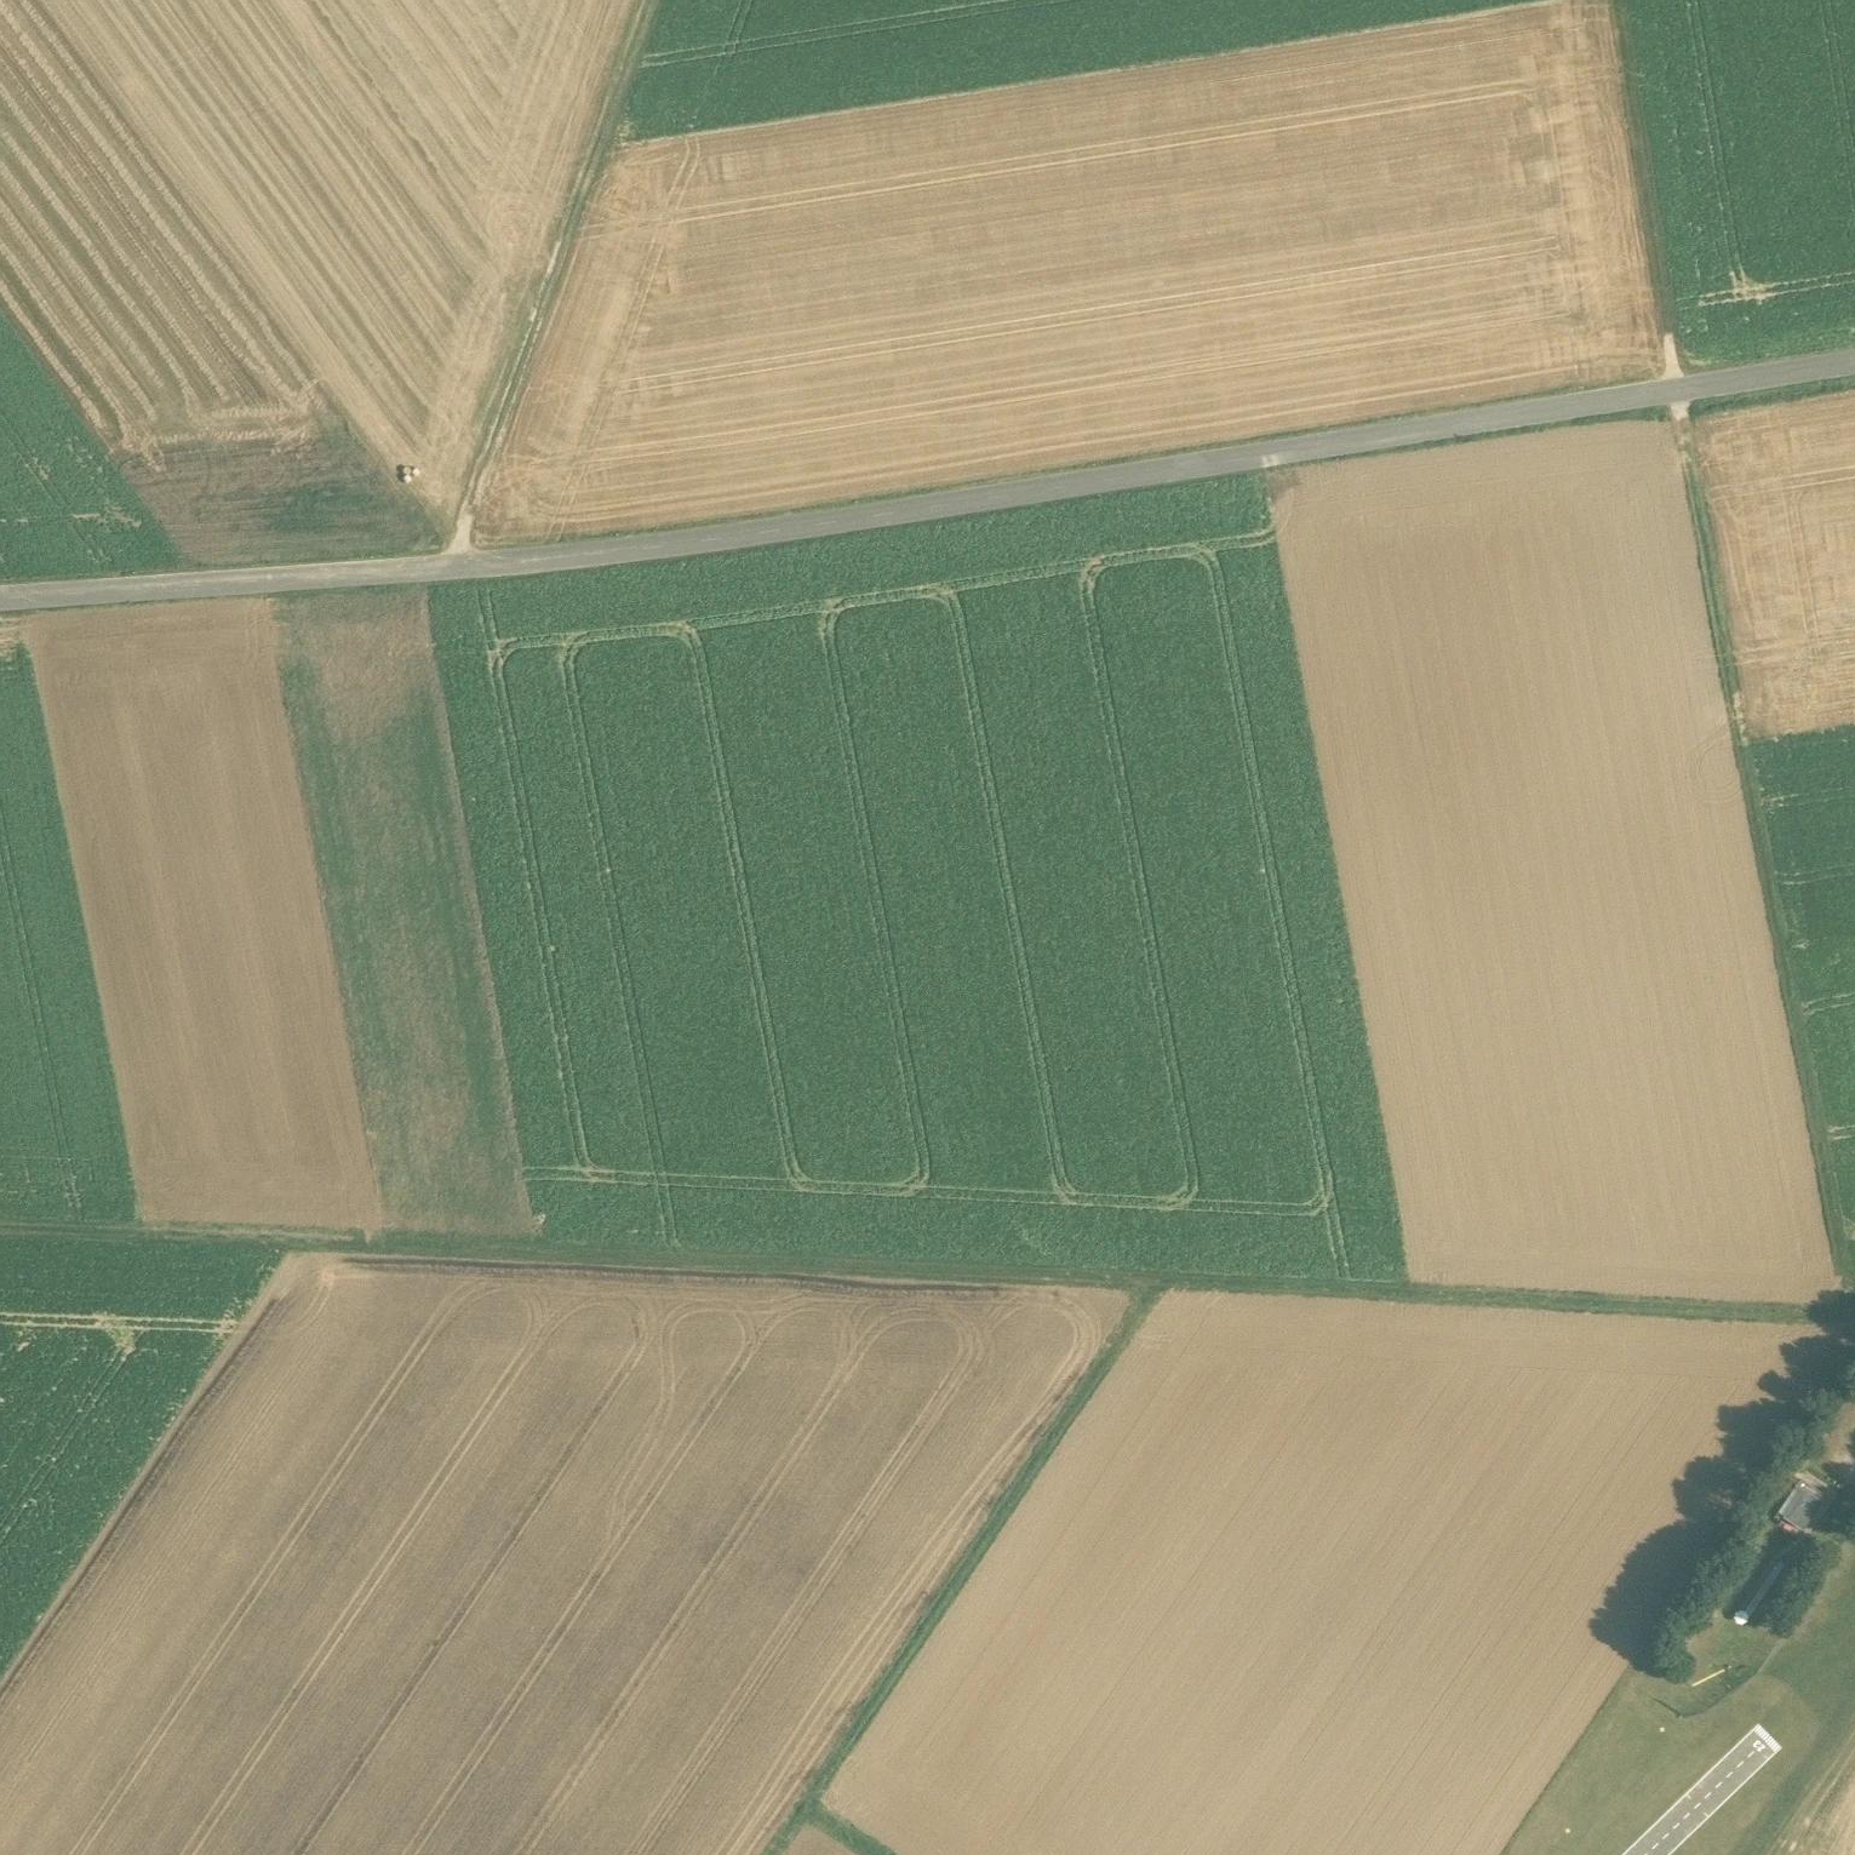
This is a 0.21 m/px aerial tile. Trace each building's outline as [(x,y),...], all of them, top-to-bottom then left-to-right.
[(1828,1497),(1805,1482),(1781,1520),(1804,1535),(1828,1497)]
